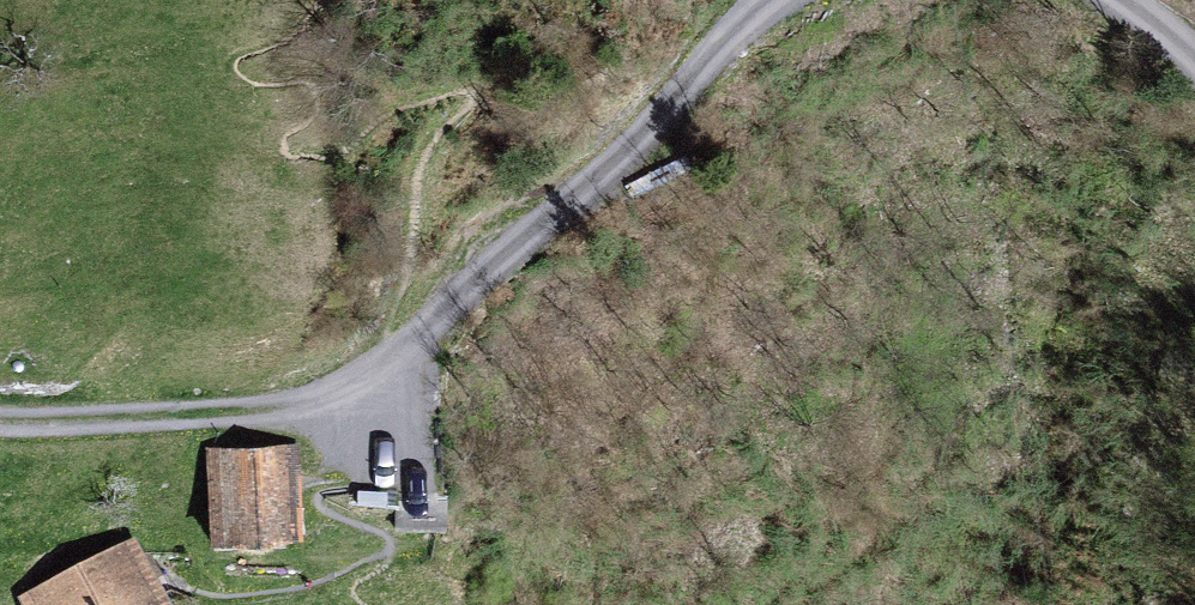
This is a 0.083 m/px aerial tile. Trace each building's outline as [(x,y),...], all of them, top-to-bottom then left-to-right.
[(301,446),(207,449),(210,552),(306,546),(301,446)] [(17,598),(21,604),(172,604),(136,538),(17,598)]
